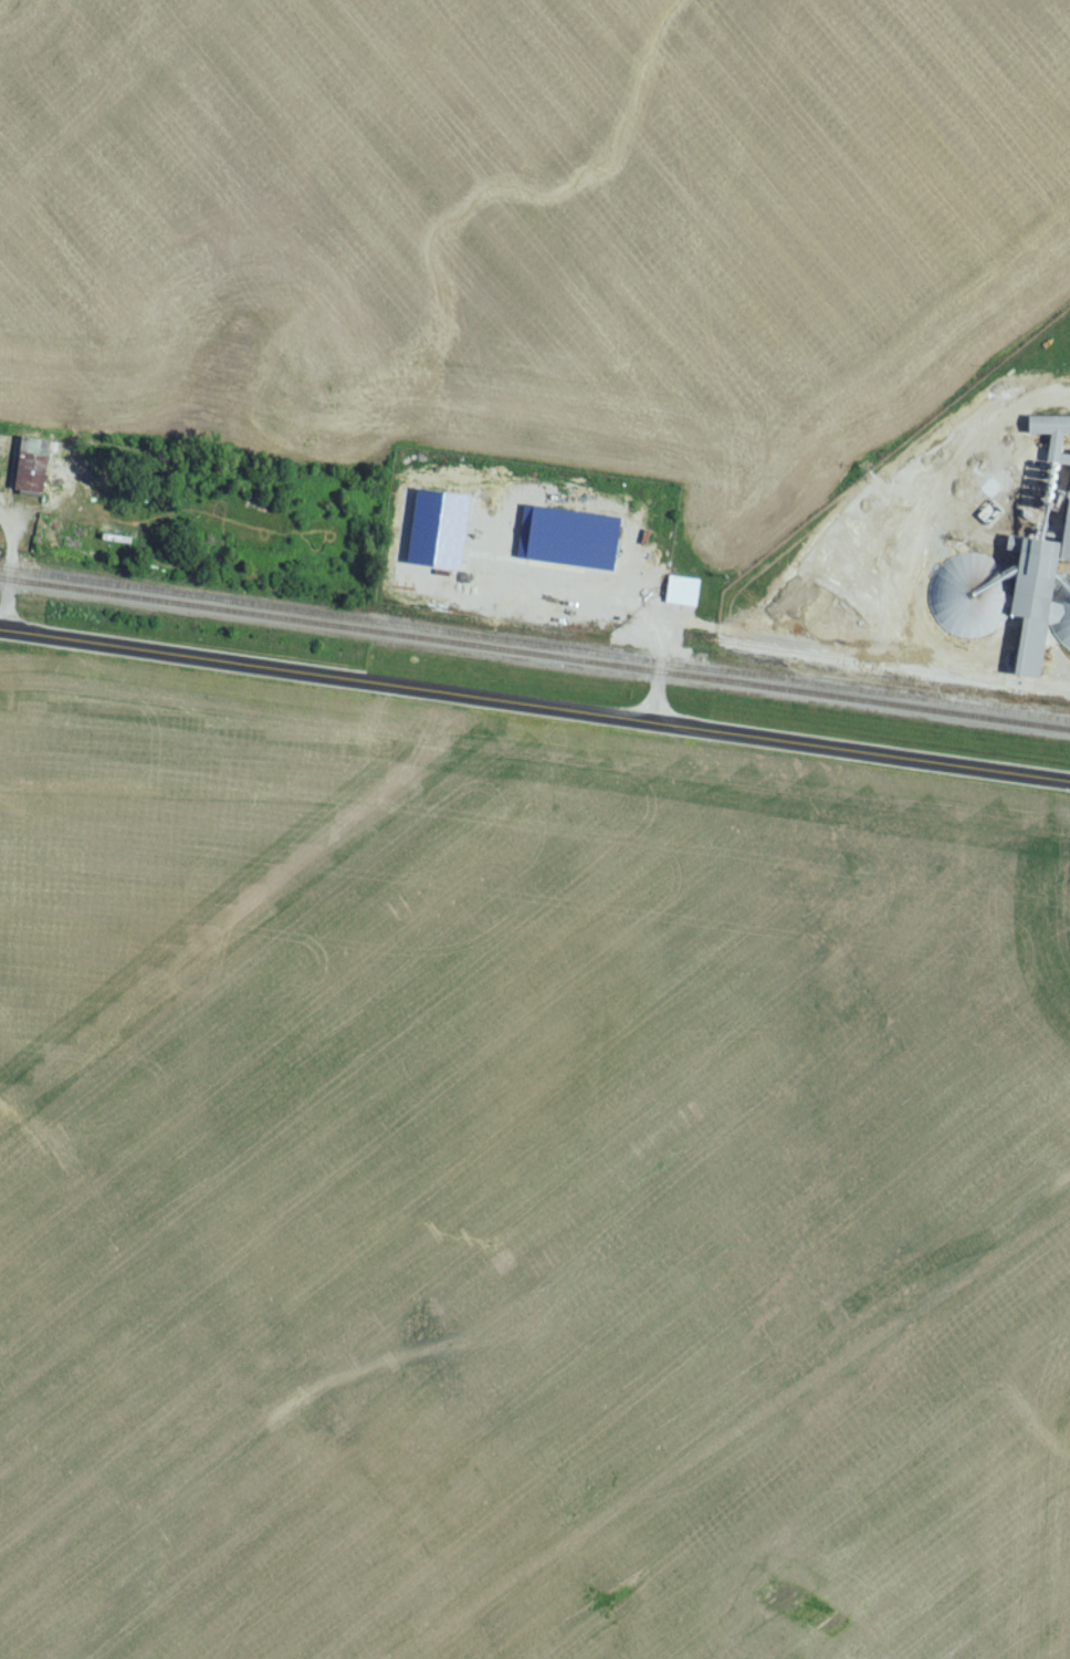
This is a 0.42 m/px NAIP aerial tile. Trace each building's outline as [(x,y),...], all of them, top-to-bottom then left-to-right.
[(1065,502),(1068,441),(1069,441),(1069,424),(1034,422),(1034,441),(1048,441),(1045,515),(1055,516),(1054,545),(1009,543),(1016,569),(943,566),(941,629),(959,644),(1018,629),(1016,683),(1050,684),(1069,665),(1069,502),(1065,502)] [(0,435),(0,455),(12,455),(12,435),(0,435)] [(52,447),(23,444),(17,497),(47,500),(52,447)] [(702,586),(669,583),(666,610),(700,614),(702,586)]
